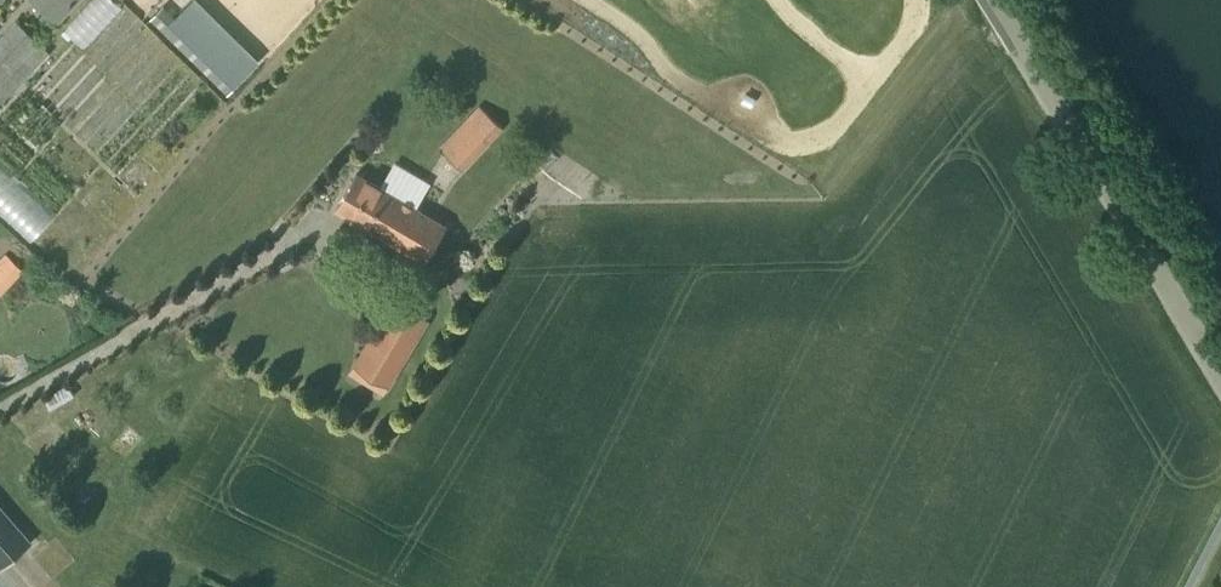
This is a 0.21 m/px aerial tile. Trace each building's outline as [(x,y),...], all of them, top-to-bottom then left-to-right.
[(58,21),(77,0),(36,0),(58,21)] [(67,28),(88,46),(123,4),(118,0),(90,0),(67,28)] [(162,7),(152,18),(228,93),(238,82),(162,7)] [(50,53),(17,21),(0,38),(0,105),(50,53)] [(479,105),(439,146),(463,169),(503,127),(479,105)] [(33,242),(61,212),(0,158),(0,213),(33,242)] [(425,261),(447,225),(357,173),(336,209),(425,261)] [(0,257),(0,293),(24,269),(6,251),(0,257)] [(394,297),(354,364),(390,385),(430,319),(394,297)] [(2,567),(32,542),(0,505),(0,565),(2,567)]
